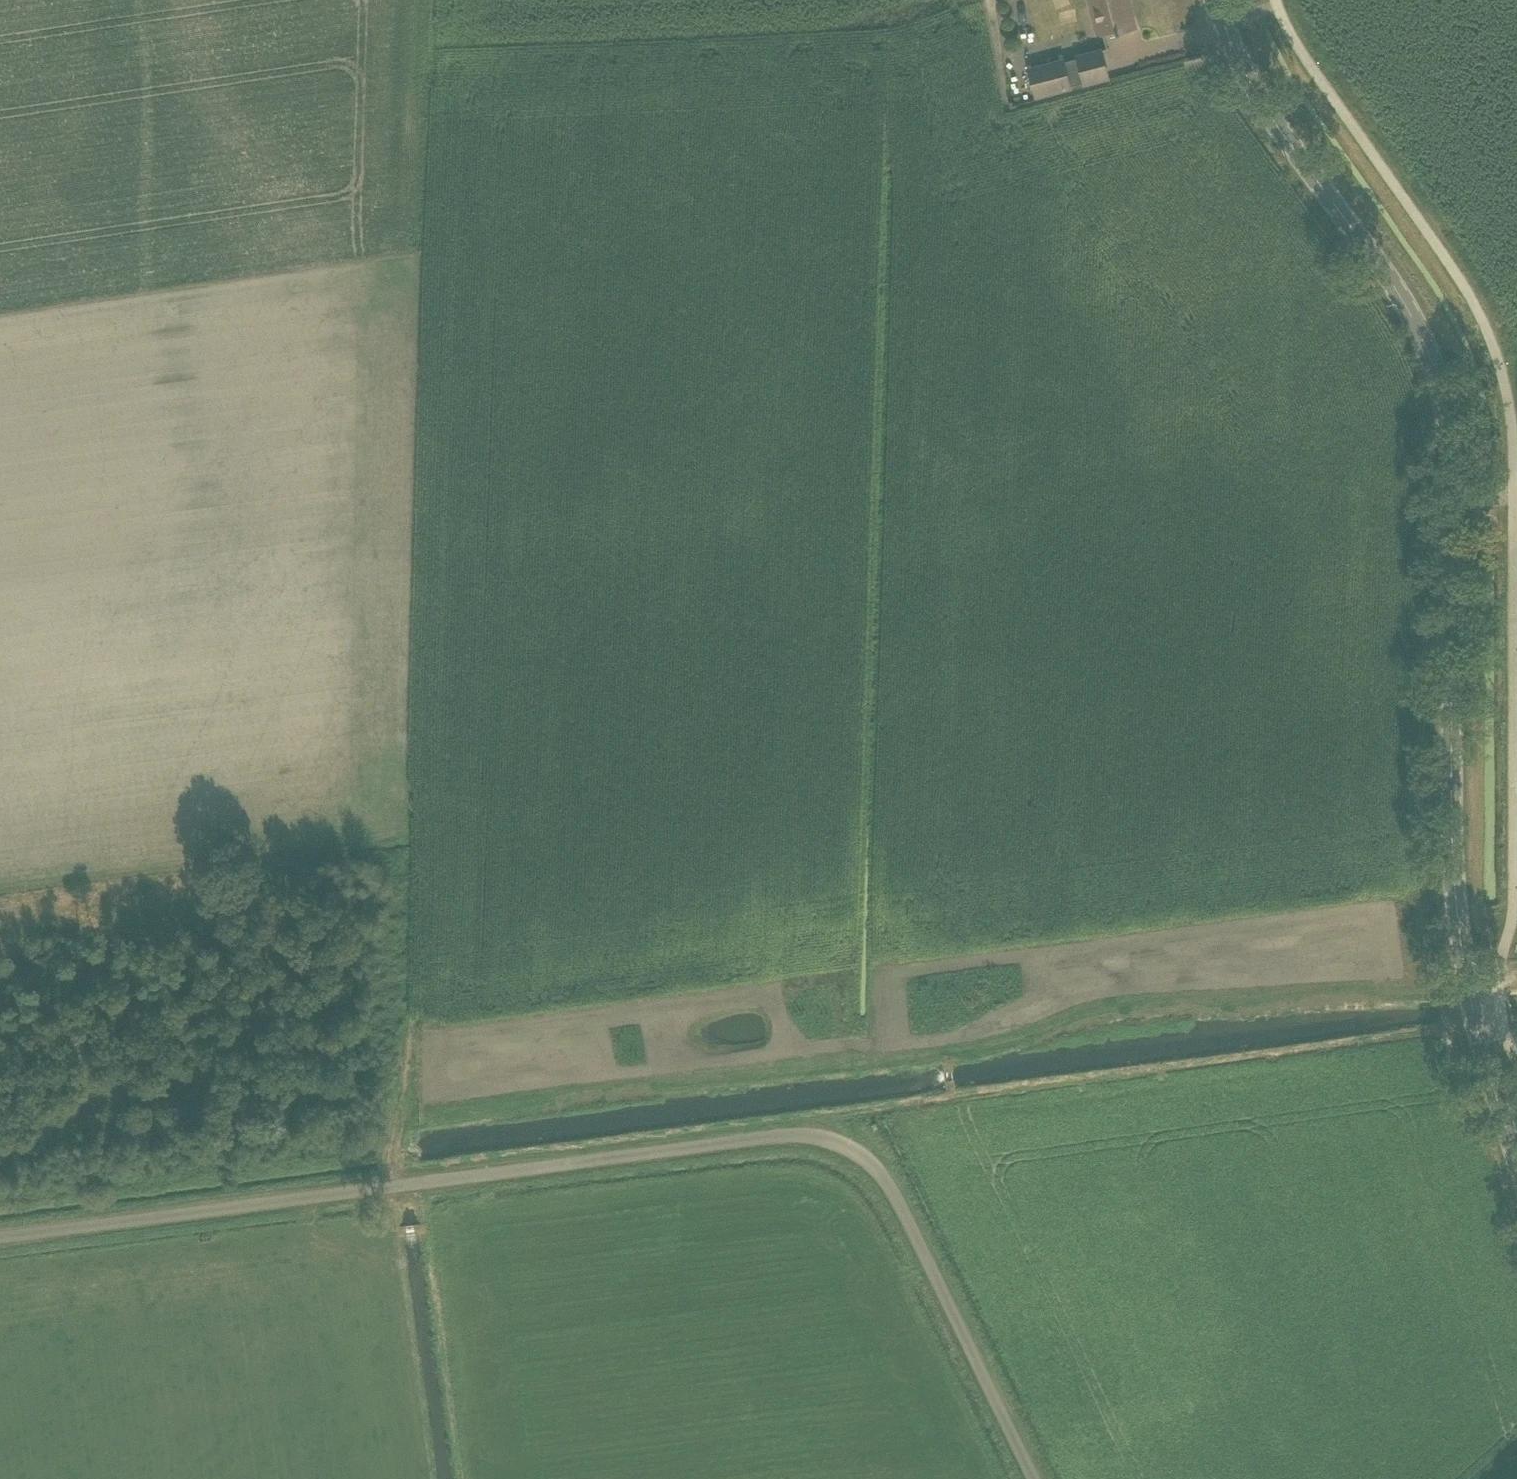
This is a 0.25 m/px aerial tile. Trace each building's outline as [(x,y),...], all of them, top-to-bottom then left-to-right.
[(1118,34),(1121,33),(1120,32),(1137,28),(1130,3),(1126,4),(1125,0),(1089,0),(1091,7),(1096,6),(1103,33),(1117,29),(1118,34)] [(1029,69),(1037,97),(1071,88),(1071,86),(1084,83),(1085,85),(1109,78),(1102,50),(1077,56),(1078,59),(1065,62),(1064,60),(1029,69)]
